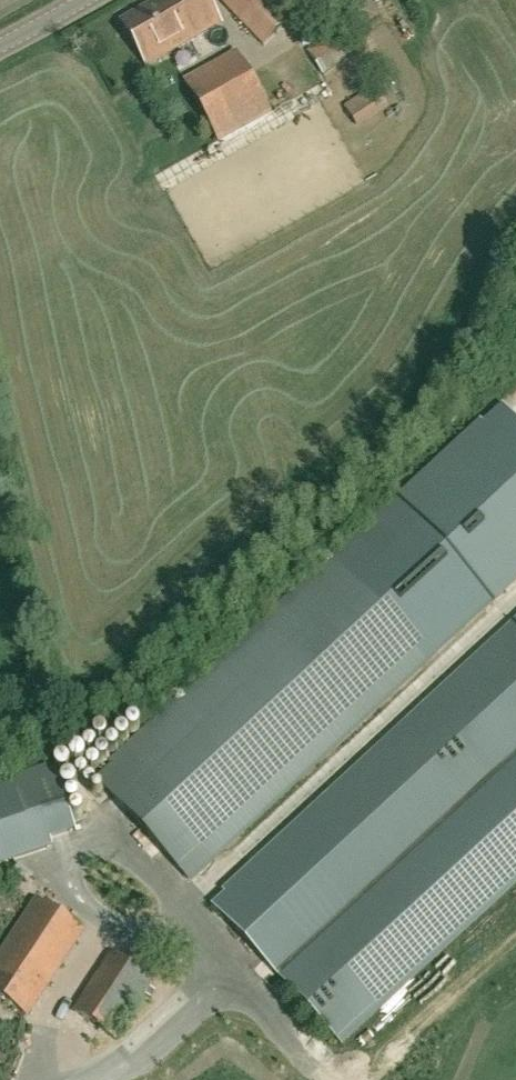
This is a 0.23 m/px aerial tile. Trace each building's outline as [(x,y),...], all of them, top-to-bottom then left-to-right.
[(221,24),(207,0),(157,0),(121,21),(147,66),(221,24)] [(289,22),(269,0),(223,0),(221,2),(264,46),(289,22)] [(321,40),(337,30),(344,25),(336,12),(312,26),(321,40)] [(338,31),(308,52),(324,76),(354,55),(338,31)] [(218,142),(272,112),(237,49),(183,79),(218,142)] [(357,128),(390,108),(375,85),(343,105),(357,128)] [(515,581),(515,422),(499,404),(112,762),(115,765),(99,780),(192,881),(515,581)] [(515,883),(515,621),(212,902),(343,1044),(515,883)] [(52,848),(48,839),(73,831),(52,768),(0,785),(0,865),(52,848)] [(84,931),(36,899),(0,954),(0,997),(28,1015),(84,931)] [(116,1039),(154,983),(111,954),(74,1011),(116,1039)]
